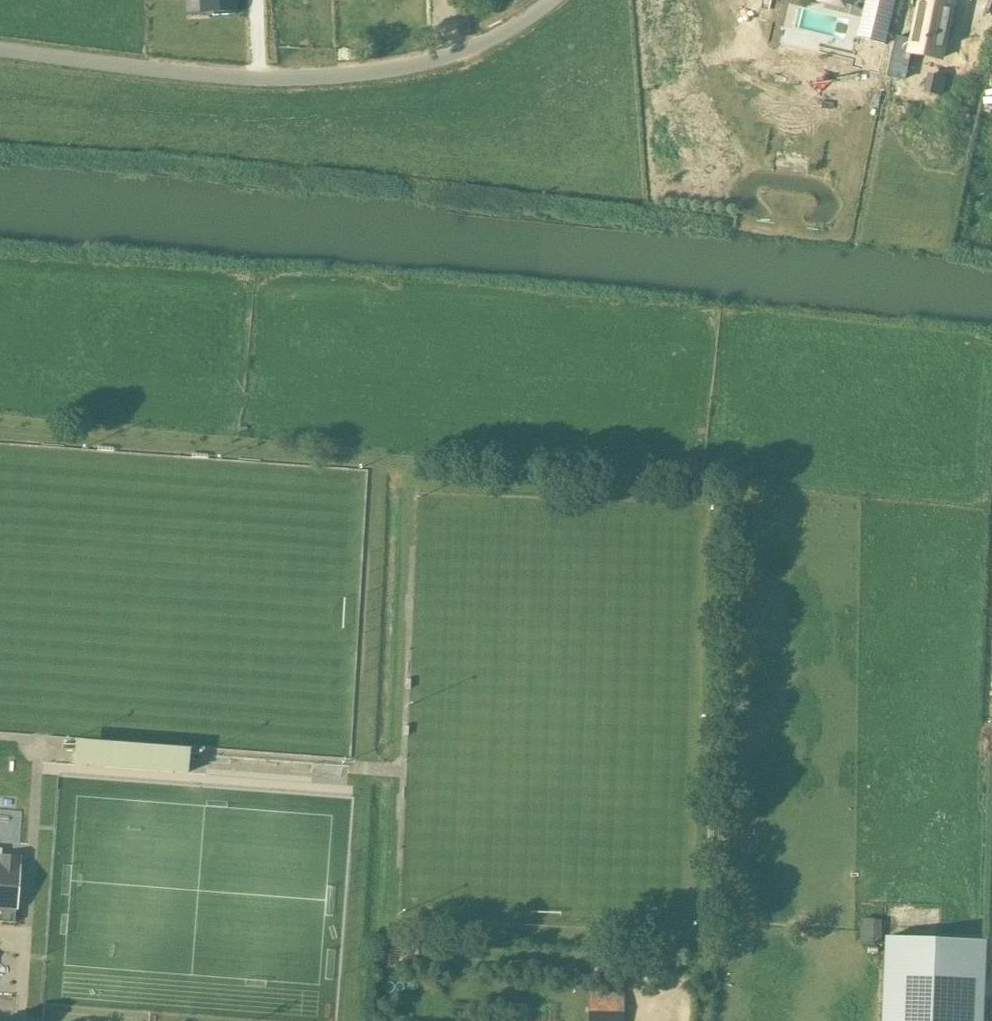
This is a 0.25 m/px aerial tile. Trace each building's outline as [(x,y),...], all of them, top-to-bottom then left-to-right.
[(199,12),(199,0),(186,0),(187,13),(199,12)] [(201,12),(213,11),(213,15),(236,14),(235,0),(200,0),(201,12)] [(907,0),(879,0),(877,31),(905,32),(907,0)] [(950,41),(955,19),(951,18),(955,0),(922,0),(911,52),(943,58),(947,40),(950,41)] [(944,77),(931,74),(927,91),(941,94),(944,77)] [(15,922),(16,909),(20,857),(1,855),(0,863),(0,921),(15,922)] [(882,942),(882,917),(858,917),(858,942),(882,942)] [(988,941),(888,937),(884,1020),(985,1020),(988,941)] [(624,992),(592,991),(591,1020),(624,1020),(624,992)]
